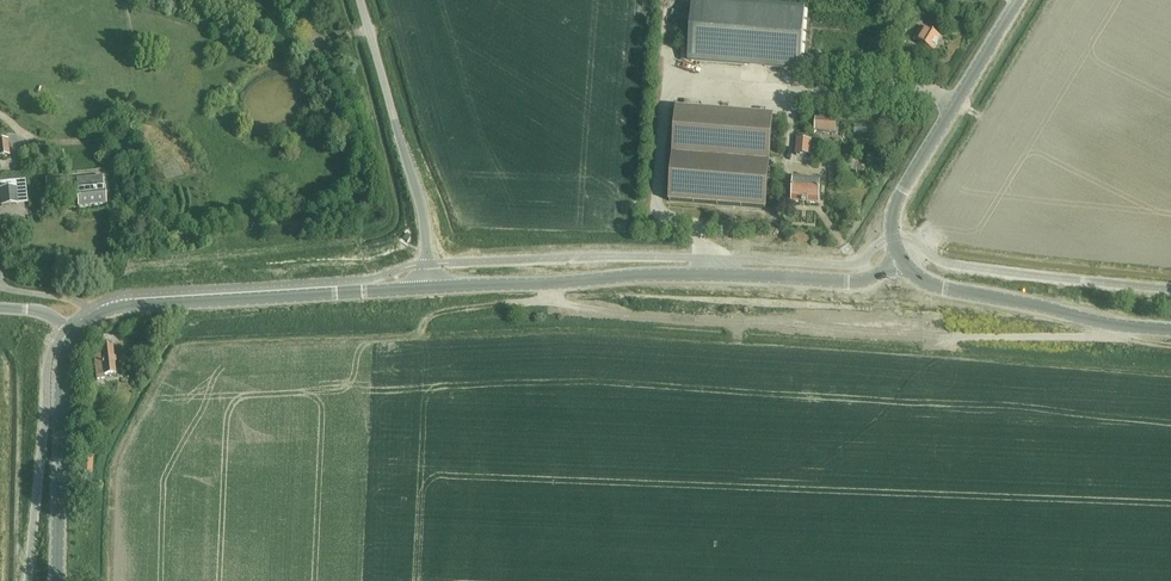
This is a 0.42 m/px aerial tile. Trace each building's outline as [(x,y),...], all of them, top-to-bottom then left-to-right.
[(691,61),(800,69),(805,10),(695,1),(691,61)] [(693,20),(694,7),(682,6),(682,19),(693,20)] [(913,40),(933,52),(941,38),(921,26),(913,40)] [(894,58),(902,60),(906,44),(898,42),(894,58)] [(676,108),(669,201),(766,209),(773,115),(676,108)] [(815,118),(814,131),(835,133),(836,119),(815,118)] [(796,139),(795,154),(810,155),(812,140),(796,139)] [(0,141),(0,157),(10,156),(8,140),(0,141)] [(164,160),(190,150),(186,140),(160,150),(164,160)] [(76,179),(78,208),(105,206),(103,177),(76,179)] [(792,202),(818,204),(820,180),(785,178),(784,186),(793,186),(792,202)] [(2,206),(17,205),(15,188),(0,190),(2,206)] [(438,254),(431,255),(431,262),(439,262),(438,254)] [(97,379),(104,378),(104,374),(116,373),(113,345),(93,347),(96,375),(97,375),(97,379)] [(89,476),(90,476),(90,466),(81,466),(81,476),(82,476),(82,479),(89,480),(89,476)]
